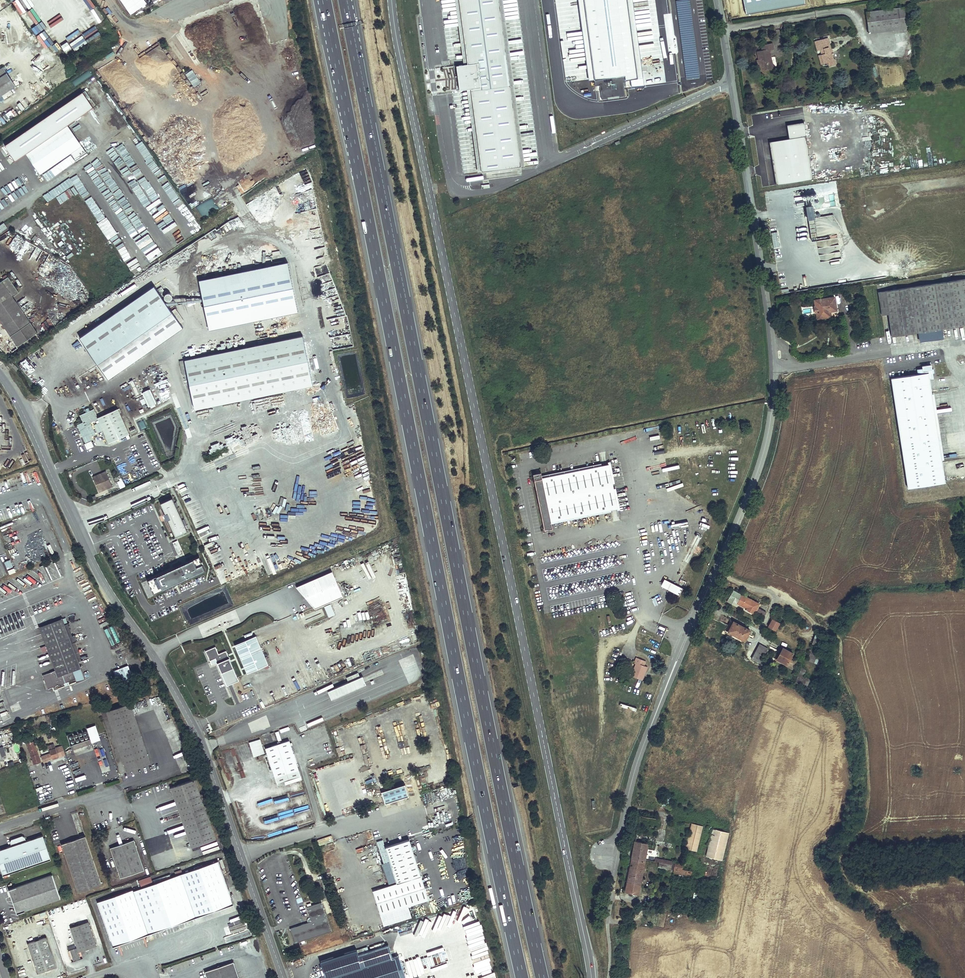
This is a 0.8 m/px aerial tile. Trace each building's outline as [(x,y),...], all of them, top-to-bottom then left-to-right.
[(144,0),(121,0),(131,14),(146,3),(144,0)] [(464,64),(458,65),(461,89),(467,89),(479,173),(525,166),(503,0),(455,0),(464,64)] [(588,80),(593,79),(594,86),(600,85),(602,99),(626,96),(624,80),(637,78),(638,84),(644,83),(643,78),(633,0),(578,0),(588,80)] [(690,0),(685,0),(676,1),(684,79),(698,78),(690,0)] [(866,27),(898,22),(895,2),(863,7),(866,27)] [(83,36),(88,43),(100,34),(95,27),(83,36)] [(827,43),(824,32),(812,35),(814,44),(818,43),(819,48),(816,48),(819,59),(825,57),(827,62),(833,60),(831,54),(829,54),(827,48),(826,49),(824,44),(827,43)] [(772,38),(761,40),(761,46),(756,47),(757,54),(760,54),(762,65),(772,63),(769,44),(773,44),(772,38)] [(135,60),(129,64),(143,85),(149,81),(135,60)] [(0,69),(0,96),(16,86),(3,67),(0,69)] [(194,87),(201,83),(192,70),(185,74),(194,87)] [(74,86),(92,76),(90,71),(71,81),(74,86)] [(83,92),(5,145),(15,161),(26,154),(40,174),(71,153),(75,159),(86,151),(68,125),(93,107),(83,92)] [(813,179),(804,122),(787,125),(789,139),(770,142),(776,185),(813,179)] [(133,271),(197,237),(188,222),(182,225),(178,219),(178,216),(165,192),(161,195),(154,196),(154,193),(141,195),(148,191),(144,185),(144,183),(133,189),(138,213),(139,216),(140,218),(132,221),(134,229),(138,229),(140,239),(142,239),(144,254),(130,257),(132,261),(132,262),(126,263),(130,271),(133,271)] [(201,217),(217,210),(213,199),(197,206),(201,217)] [(812,202),(814,202),(814,199),(804,201),(807,216),(814,215),(812,202)] [(770,232),(774,247),(781,245),(777,230),(770,232)] [(826,247),(818,248),(820,260),(827,259),(826,247)] [(298,312),(288,262),(199,280),(209,330),(298,312)] [(885,282),(889,304),(893,330),(919,325),(920,333),(922,333),(922,336),(926,336),(925,334),(943,331),(941,323),(964,319),(964,270),(885,282)] [(7,277),(4,279),(0,282),(0,321),(17,346),(37,333),(13,296),(19,292),(8,277),(7,277)] [(878,283),(881,305),(889,304),(885,282),(878,283)] [(183,327),(154,286),(80,337),(108,379),(183,327)] [(832,301),(838,300),(837,290),(818,292),(818,298),(815,298),(816,306),(819,306),(819,310),(833,309),(832,305),(832,301)] [(184,360),(194,409),(313,385),(303,336),(184,360)] [(919,369),(891,373),(906,481),(946,476),(931,373),(935,373),(933,360),(923,361),(924,363),(919,364),(919,369)] [(552,522),(618,508),(609,465),(542,479),(541,472),(532,474),(544,530),(553,528),(552,522)] [(109,485),(115,482),(109,471),(104,474),(105,476),(103,477),(102,475),(96,477),(103,492),(111,488),(109,485)] [(172,495),(159,500),(173,534),(185,529),(172,495)] [(151,589),(204,568),(198,554),(145,575),(151,589)] [(239,583),(262,575),(259,568),(237,575),(239,583)] [(343,596),(332,571),(296,587),(315,609),(343,596)] [(662,571),(659,579),(672,585),(676,577),(662,571)] [(676,577),(672,585),(677,587),(681,579),(676,577)] [(230,588),(236,586),(234,579),(228,581),(230,588)] [(736,584),(730,596),(740,602),(742,598),(749,602),(748,605),(757,610),(758,607),(767,613),(770,609),(761,603),(763,600),(736,584)] [(330,603),(323,605),(327,617),(334,614),(330,603)] [(753,623),(734,612),(728,622),(747,634),(753,623)] [(767,625),(775,630),(780,621),(771,617),(767,625)] [(72,671),(81,668),(79,662),(72,643),(62,618),(39,627),(55,671),(51,672),(53,677),(56,686),(75,679),(72,671)] [(268,664),(256,635),(234,644),(247,674),(268,664)] [(754,652),(758,654),(767,637),(763,635),(754,652)] [(767,637),(758,654),(763,657),(772,640),(767,637)] [(81,660),(75,642),(72,643),(79,662),(81,660)] [(796,650),(785,644),(778,656),(789,662),(796,650)] [(215,658),(226,682),(237,677),(226,650),(218,654),(215,646),(205,651),(210,660),(215,658)] [(631,668),(643,672),(647,660),(643,658),(645,654),(636,650),(634,656),(635,657),(633,663),(631,668)] [(119,669),(123,679),(124,682),(133,679),(132,676),(131,674),(132,673),(131,670),(130,670),(128,665),(119,669)] [(813,678),(800,671),(797,676),(810,684),(813,678)] [(331,699),(366,684),(362,676),(360,677),(358,672),(346,677),(348,682),(328,691),(331,699)] [(122,706),(107,711),(127,771),(150,763),(128,697),(120,700),(122,706)] [(92,741),(101,739),(96,724),(87,726),(92,741)] [(90,738),(71,744),(73,750),(92,744),(90,738)] [(260,739),(249,742),(254,757),(265,753),(260,739)] [(285,785),(284,781),(301,776),(289,740),(265,748),(278,787),(285,785)] [(34,741),(27,743),(32,759),(34,758),(35,760),(40,759),(34,741)] [(55,746),(48,748),(52,759),(59,757),(55,746)] [(215,839),(194,779),(171,787),(192,847),(215,839)] [(381,792),(385,804),(409,796),(405,784),(381,792)] [(663,794),(662,804),(669,806),(671,796),(663,794)] [(701,826),(690,823),(685,848),(695,851),(701,826)] [(727,831),(711,828),(705,856),(721,859),(727,831)] [(0,850),(0,867),(3,875),(4,878),(8,876),(7,874),(51,860),(43,835),(26,841),(25,837),(22,836),(11,839),(10,842),(11,846),(0,850)] [(102,884),(85,836),(62,844),(78,892),(102,884)] [(428,899),(409,839),(385,847),(383,839),(377,841),(384,863),(390,861),(391,865),(385,867),(389,879),(395,877),(397,883),(373,890),(380,915),(428,899)] [(145,870),(134,840),(110,848),(120,878),(145,870)] [(648,842),(635,840),(625,892),(638,894),(648,842)] [(233,904),(219,860),(133,891),(148,934),(233,904)] [(682,862),(675,861),(674,869),(673,872),(691,876),(692,870),(681,869),(682,862)] [(52,875),(9,890),(17,913),(60,899),(52,875)] [(308,922),(290,928),(295,943),(331,931),(321,902),(311,905),(307,906),(306,907),(310,917),(311,921),(308,922)] [(96,945),(89,921),(70,927),(77,947),(70,950),(73,961),(80,958),(78,951),(96,945)] [(56,966),(47,936),(28,943),(37,972),(56,966)] [(399,955),(392,957),(388,944),(369,951),(358,954),(357,949),(320,961),(326,977),(406,977),(399,955)] [(367,946),(357,949),(358,954),(369,951),(367,946)] [(233,962),(205,972),(207,977),(239,977),(233,962)]
